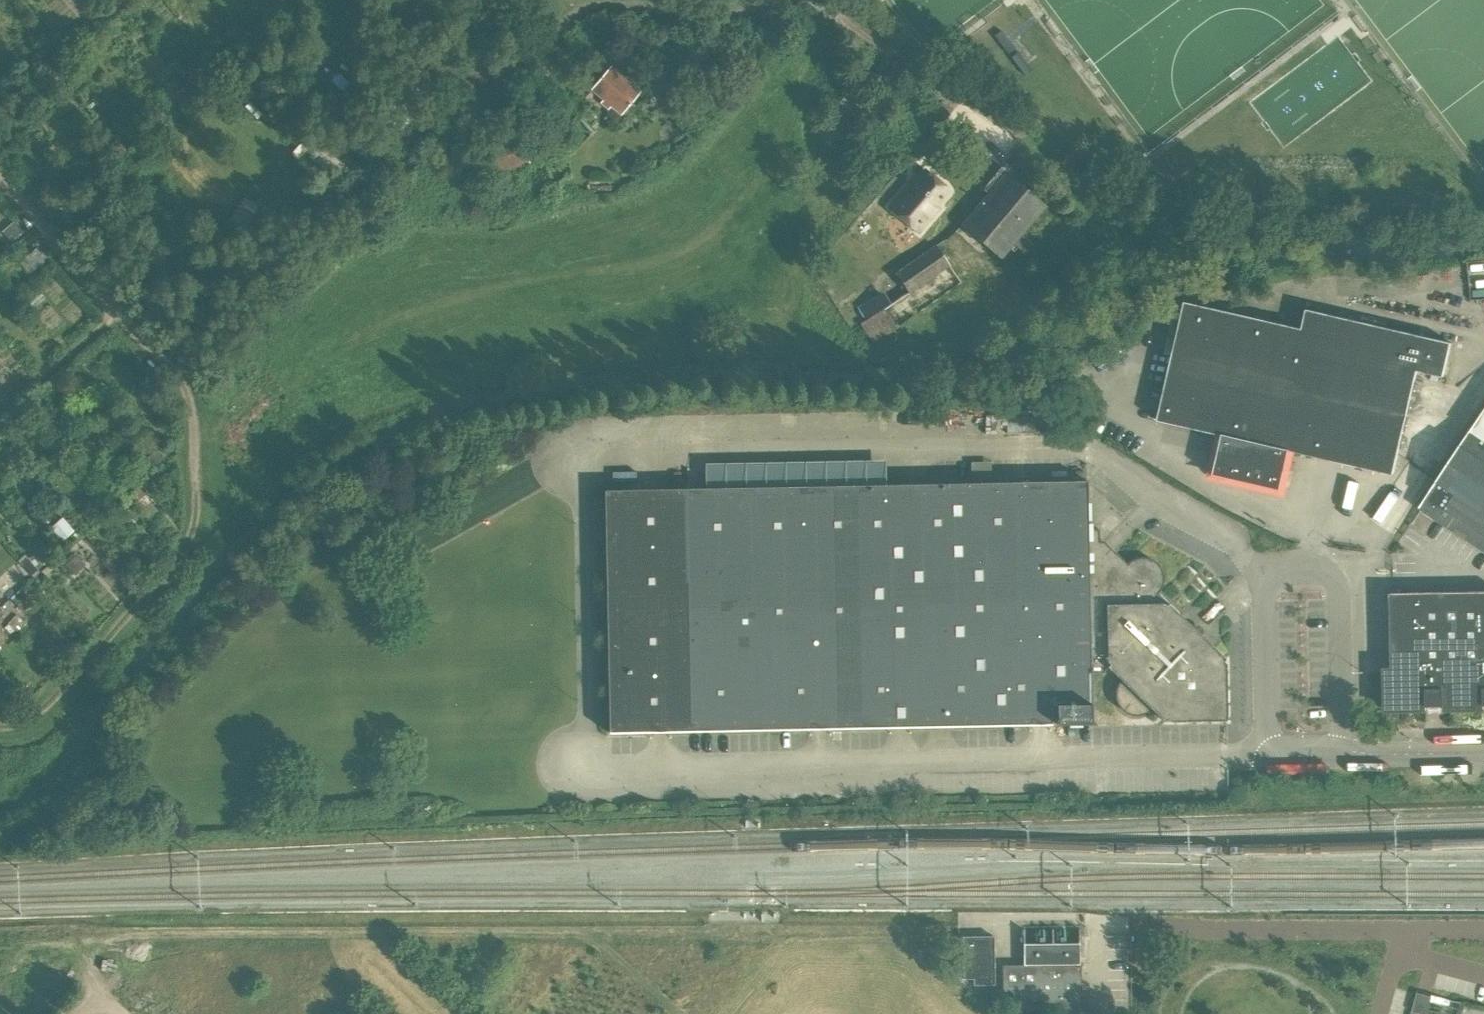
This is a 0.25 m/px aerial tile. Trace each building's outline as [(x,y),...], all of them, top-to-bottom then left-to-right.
[(243,50),(235,39),(225,46),(234,58),(243,50)] [(199,80),(210,71),(201,59),(189,68),(199,80)] [(611,66),(592,89),(605,99),(602,102),(612,110),(614,108),(621,114),(640,92),(641,91),(640,90),(611,66)] [(185,87),(174,96),(183,106),(193,98),(185,87)] [(490,173),(529,161),(522,137),(506,142),(507,146),(484,153),(490,173)] [(118,140),(109,147),(116,156),(124,148),(118,140)] [(462,174),(460,163),(449,165),(451,175),(462,174)] [(961,225),(954,233),(969,245),(971,244),(976,237),(986,246),(1001,258),(1010,248),(1012,251),(1013,251),(1017,247),(1019,249),(1025,254),(1026,252),(1033,244),(1021,235),(1026,228),(1045,205),(1030,192),(1010,175),(1011,174),(1014,170),(1011,168),(1005,163),(1003,165),(998,171),(983,189),(985,191),(987,193),(962,224),(961,225)] [(910,184),(890,207),(918,232),(938,208),(936,206),(949,192),(925,171),(913,186),(910,184)] [(15,222),(2,234),(11,244),(24,232),(15,222)] [(909,293),(884,311),(896,327),(961,282),(951,268),(935,245),(919,257),(895,274),(909,293)] [(1302,328),(1253,317),(1185,301),(1158,420),(1222,435),(1217,460),(1231,463),(1228,476),(1227,476),(1227,477),(1267,486),(1281,489),(1290,450),(1393,474),(1417,370),(1443,376),(1451,341),(1306,308),(1302,328)] [(1474,429),(1473,429),(1421,507),(1483,549),(1483,414),(1474,429)] [(156,449),(145,458),(152,466),(163,458),(156,449)] [(1087,530),(1086,481),(604,490),(609,733),(1051,724),(1051,704),(1056,704),(1056,724),(1091,724),(1090,667),(1107,667),(1121,680),(1117,684),(1115,689),(1115,695),(1116,700),(1118,705),(1121,709),(1126,713),(1131,715),(1136,715),(1142,714),(1147,712),(1151,709),(1164,722),(1227,720),(1225,658),(1157,593),(1160,588),(1162,583),(1163,578),(1162,572),(1160,567),(1156,563),(1152,560),(1147,558),(1141,557),(1136,558),(1131,560),(1127,564),(1102,540),(1099,541),(1098,530),(1087,530)] [(90,523),(104,511),(96,501),(82,513),(90,523)] [(73,551),(64,560),(73,570),(82,561),(73,551)] [(1443,591),(1445,708),(1483,707),(1483,590),(1443,591)] [(1445,708),(1443,591),(1394,592),(1394,591),(1393,591),(1394,668),(1386,668),(1387,709),(1427,708),(1427,705),(1444,704),(1444,708),(1445,708)] [(18,604),(24,611),(33,602),(27,596),(18,604)] [(995,984),(995,978),(994,936),(963,936),(964,978),(974,978),(974,984),(995,984)] [(1080,942),(1024,942),(1025,962),(1025,964),(1081,963),(1081,961),(1080,942)] [(1081,963),(1025,964),(1015,964),(1003,964),(1003,983),(1003,991),(1007,991),(1011,991),(1011,993),(1012,995),(1012,998),(1014,1000),(1015,1002),(1017,1003),(1018,1005),(1020,1006),(1023,1007),(1025,1008),(1027,1009),(1030,1009),(1082,1008),(1082,981),(1082,963),(1081,963)]
